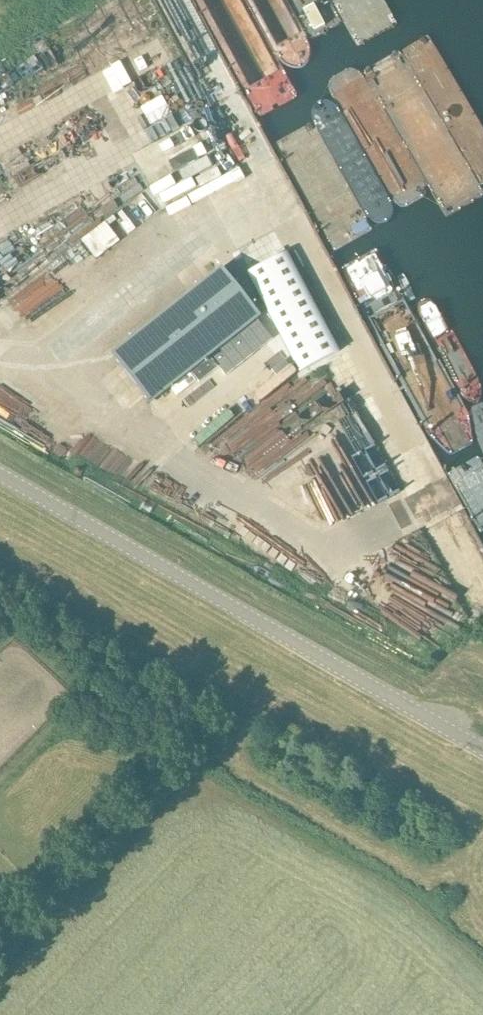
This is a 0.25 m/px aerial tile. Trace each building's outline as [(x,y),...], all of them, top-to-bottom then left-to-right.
[(226,120),(246,110),(235,87),(214,97),(226,120)] [(102,120),(116,110),(110,101),(96,112),(102,120)] [(197,203),(243,183),(237,170),(243,167),(221,116),(147,147),(156,168),(153,169),(168,206),(194,196),(197,203)] [(141,167),(118,175),(121,185),(145,177),(141,167)] [(107,213),(88,224),(104,253),(123,242),(107,213)] [(277,238),(242,257),(302,371),(337,353),(277,238)] [(223,268),(128,343),(113,355),(150,403),(261,315),(223,268)] [(363,422),(353,425),(361,447),(370,444),(363,422)] [(401,482),(377,443),(361,453),(386,492),(401,482)]
